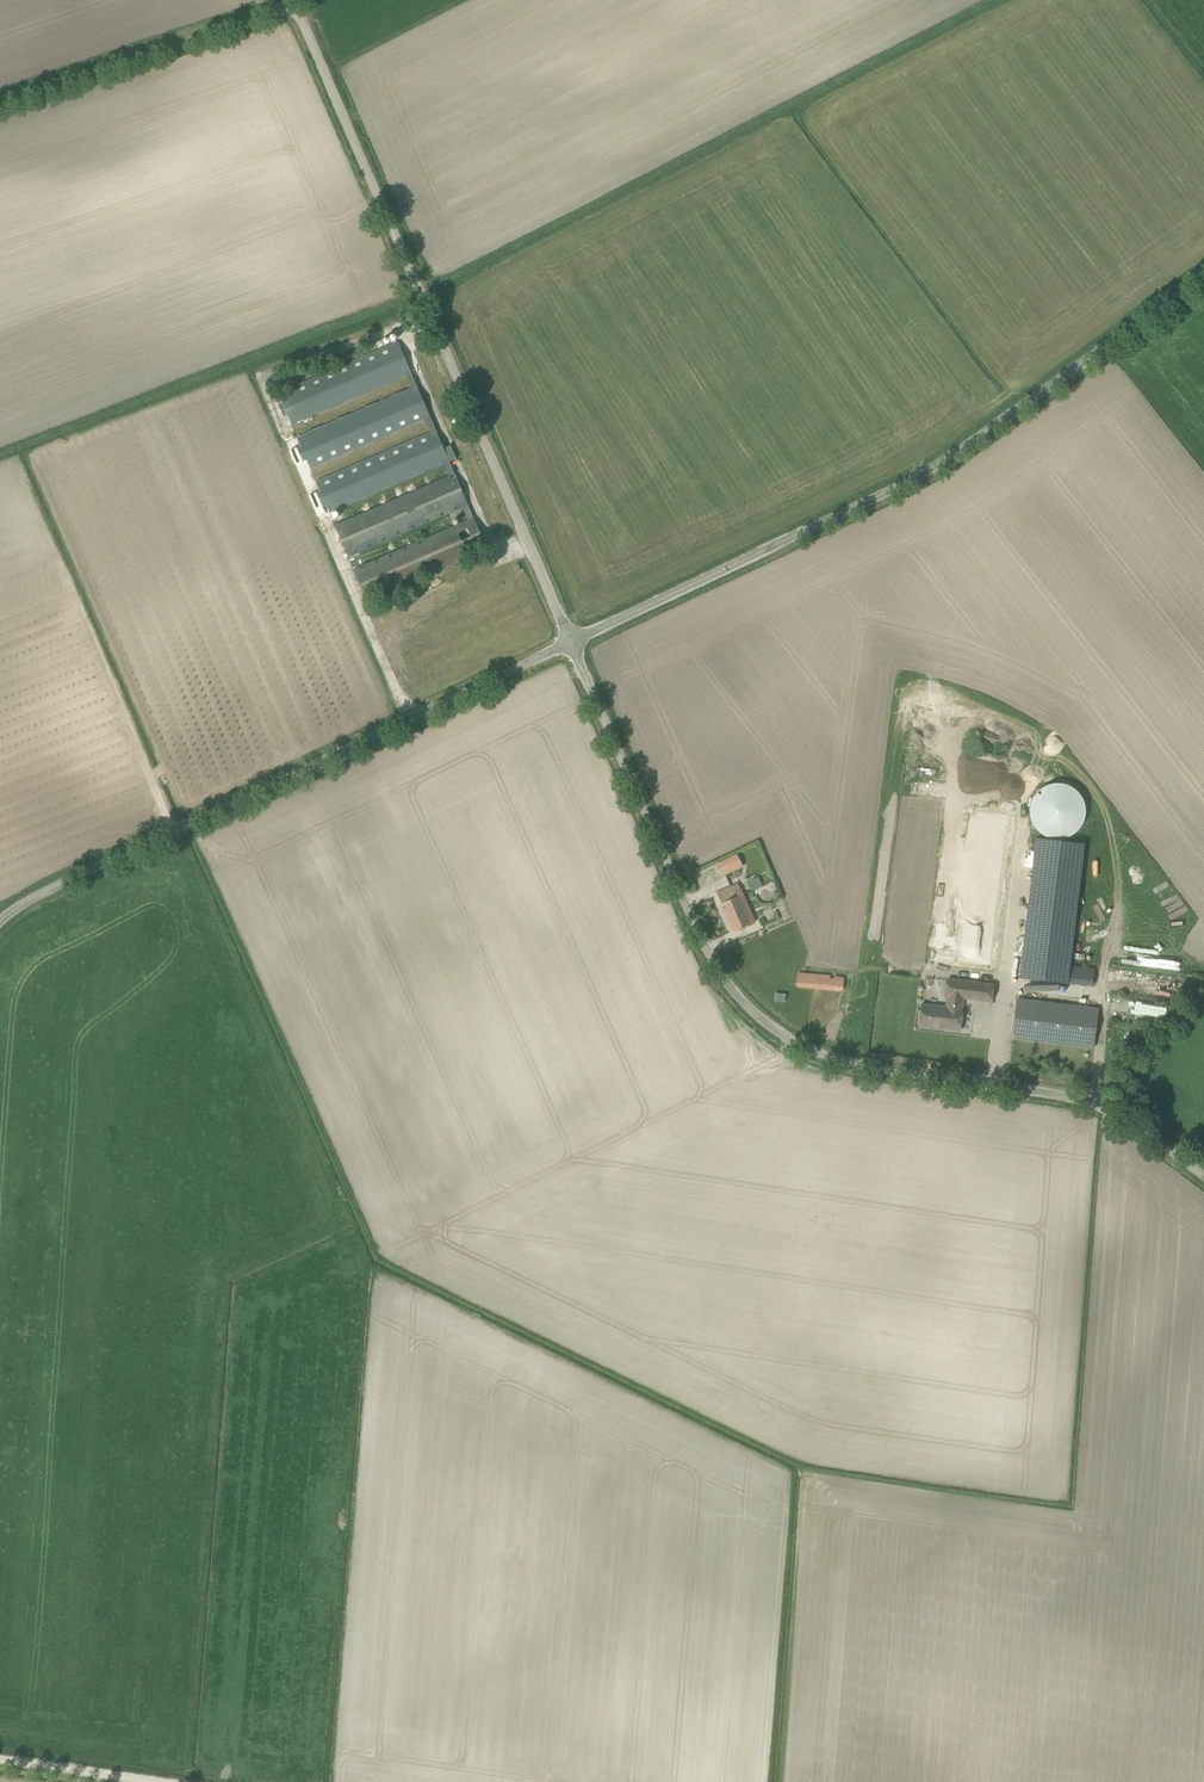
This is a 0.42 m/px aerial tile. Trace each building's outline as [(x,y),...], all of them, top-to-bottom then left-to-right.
[(467,520),(353,570),(367,601),(487,549),(397,342),(278,394),(292,426),(405,377),(410,388),(296,438),(310,470),(424,421),(429,432),(315,481),(330,514),(444,465),(448,476),(334,525),(348,558),(462,509),(467,520)] [(950,722),(946,728),(956,734),(959,728),(950,722)] [(1036,829),(1039,833),(1043,836),(1048,838),(1052,839),(1057,840),(1062,839),(1067,838),(1071,836),(1075,833),(1079,830),(1081,826),(1083,822),(1084,819),(1085,817),(1085,812),(1085,807),(1084,803),(1082,798),(1079,794),(1076,791),(1072,788),(1067,786),(1063,784),(1058,784),(1053,784),(1048,785),(1044,787),(1040,790),(1036,794),(1033,798),(1031,802),(1030,807),(1030,811),(1030,816),(1031,821),(1033,825),(1036,829)] [(927,963),(999,970),(1015,810),(971,806),(966,859),(958,858),(956,882),(961,882),(955,946),(938,944),(937,954),(930,953),(945,798),(909,795),(891,973),(925,977),(927,963)] [(1070,966),(1071,957),(1085,845),(1037,839),(1020,979),(1068,984),(1070,966)] [(737,855),(719,863),(725,874),(742,866),(737,855)] [(753,891),(764,886),(759,877),(749,882),(753,891)] [(754,923),(742,894),(738,885),(727,889),(717,894),(733,932),(754,923)] [(1068,984),(1092,987),(1094,970),(1070,966),(1068,984)] [(797,986),(842,990),(844,978),(832,977),(832,979),(829,979),(829,977),(810,975),(798,974),(797,986)] [(921,1008),(920,1015),(919,1026),(959,1031),(963,1000),(990,1003),(992,985),(946,979),(944,997),(946,997),(945,1011),(921,1008)] [(1012,1038),(1093,1048),(1098,1010),(1017,1000),(1012,1038)]
